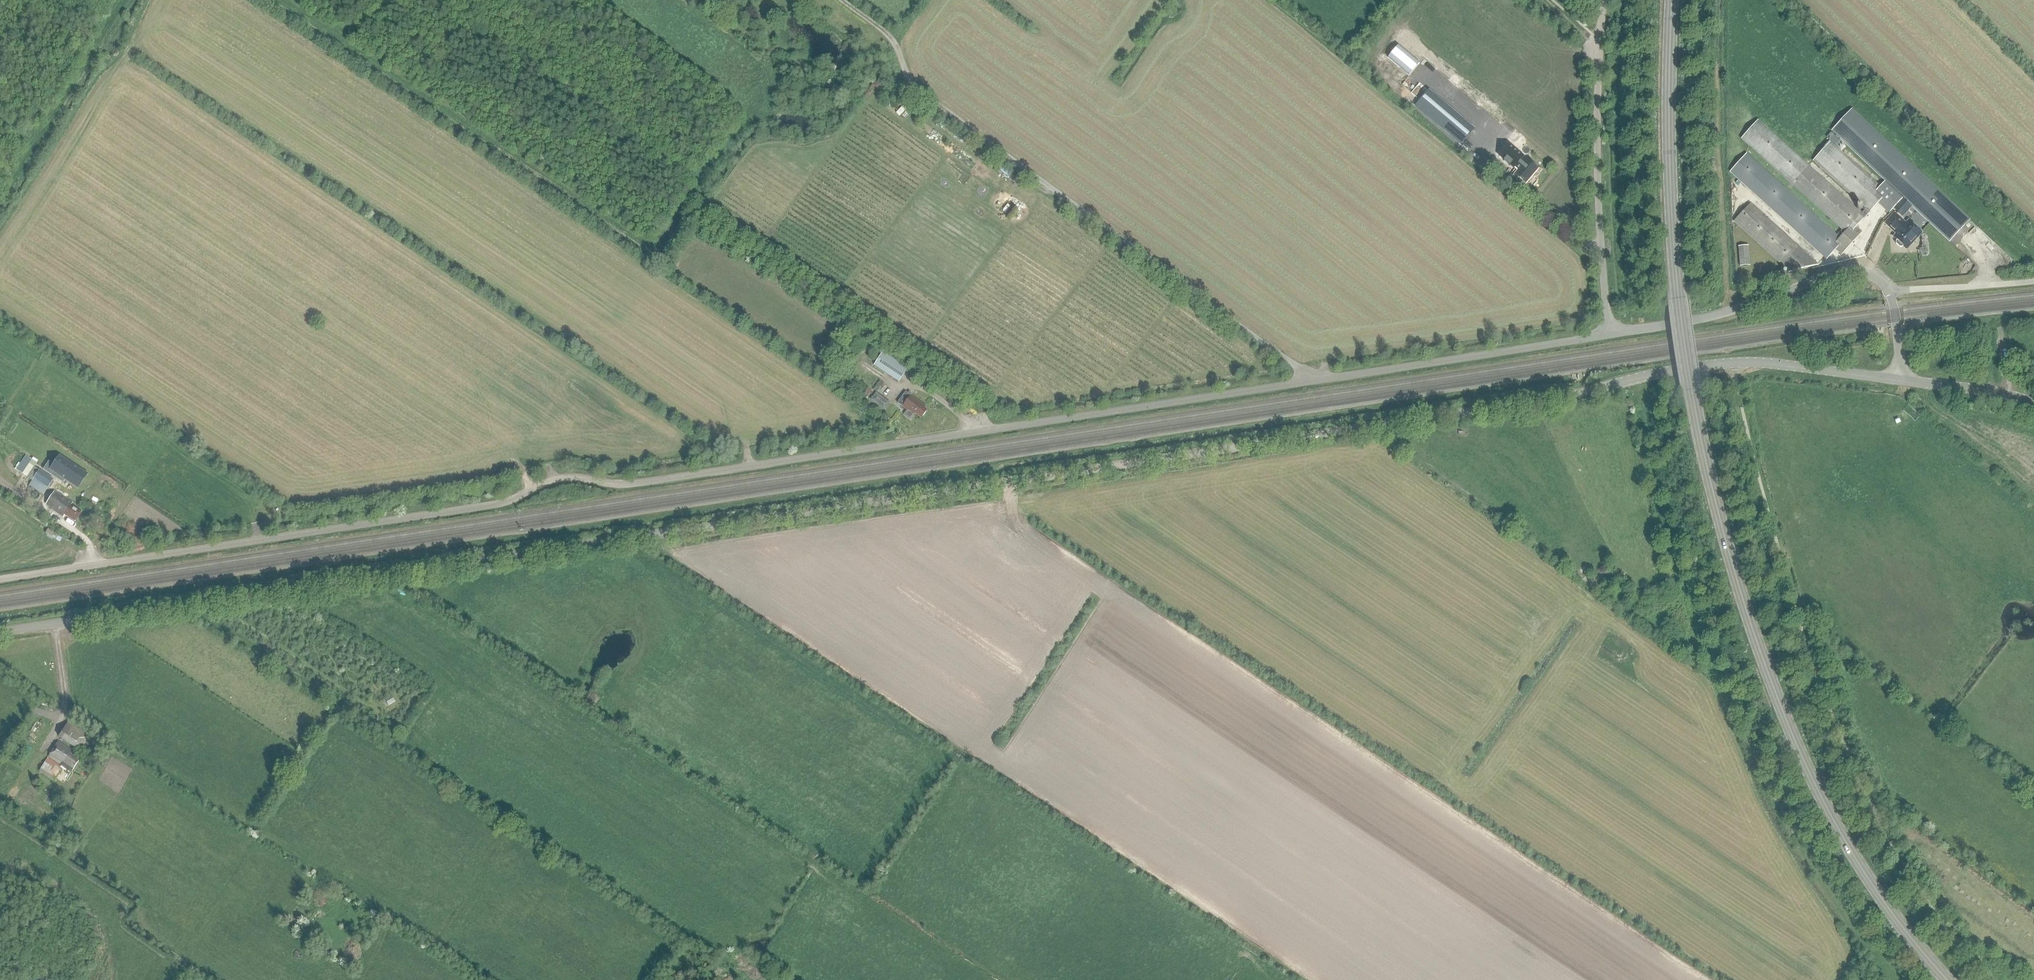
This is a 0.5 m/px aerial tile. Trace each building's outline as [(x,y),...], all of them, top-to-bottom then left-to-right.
[(1428,91),(1415,106),(1461,144),(1474,129),(1428,91)] [(1746,154),(1729,172),(1823,256),(1826,259),(1834,250),(1840,256),(1860,234),(1855,229),(1879,202),(1886,209),(1890,205),(1900,214),(1909,204),(1949,241),(1969,219),(1852,109),(1831,131),(1885,181),(1879,187),(1830,142),(1812,161),(1862,206),(1865,210),(1861,214),(1858,211),(1802,160),(1799,157),(1758,120),(1754,126),(1743,138),(1786,177),(1792,183),(1843,229),(1836,236),(1786,190),(1779,184),(1746,154)] [(1844,145),(1830,132),(1826,137),(1840,150),(1844,145)] [(1509,143),(1498,155),(1504,160),(1503,160),(1509,165),(1510,165),(1513,168),(1514,167),(1518,170),(1514,174),(1525,184),(1530,178),(1532,176),(1538,169),(1527,159),(1526,160),(1522,157),(1523,156),(1509,143)] [(1534,162),(1541,153),(1536,149),(1531,155),(1529,158),(1534,162)] [(984,175),(999,181),(1002,173),(988,167),(984,175)] [(1781,265),(1797,247),(1750,204),(1734,222),(1781,265)] [(1895,241),(1895,243),(1899,247),(1901,247),(1902,246),(1906,249),(1915,239),(1915,238),(1920,232),(1908,220),(1905,223),(1894,213),(1884,223),(1895,234),(1893,237),(1896,240),(1895,241)] [(1748,245),(1738,246),(1739,266),(1749,265),(1748,245)] [(838,357),(850,364),(857,355),(850,351),(845,347),(838,357)] [(908,369),(883,352),(874,366),(899,382),(908,369)] [(915,413),(921,418),(927,410),(923,407),(924,405),(911,396),(910,396),(912,393),(909,391),(907,394),(905,392),(897,403),(907,410),(904,415),(904,416),(909,420),(911,419),(915,413)] [(880,396),(876,392),(870,400),(875,404),(880,396)] [(52,459),(47,465),(80,486),(90,469),(63,452),(57,462),(52,459)] [(25,455),(15,469),(26,477),(33,467),(36,463),(25,455)] [(26,477),(32,481),(34,478),(39,471),(33,467),(26,477)] [(39,471),(34,478),(43,485),(49,478),(39,471)] [(54,491),(45,504),(52,509),(51,509),(62,517),(64,515),(74,522),(81,512),(70,505),(72,502),(61,495),(60,496),(54,491)] [(58,737),(79,751),(89,737),(67,723),(58,737)] [(60,765),(60,766),(47,758),(38,771),(53,781),(62,768),(70,773),(80,759),(69,752),(70,750),(58,741),(47,757),(60,765)]
